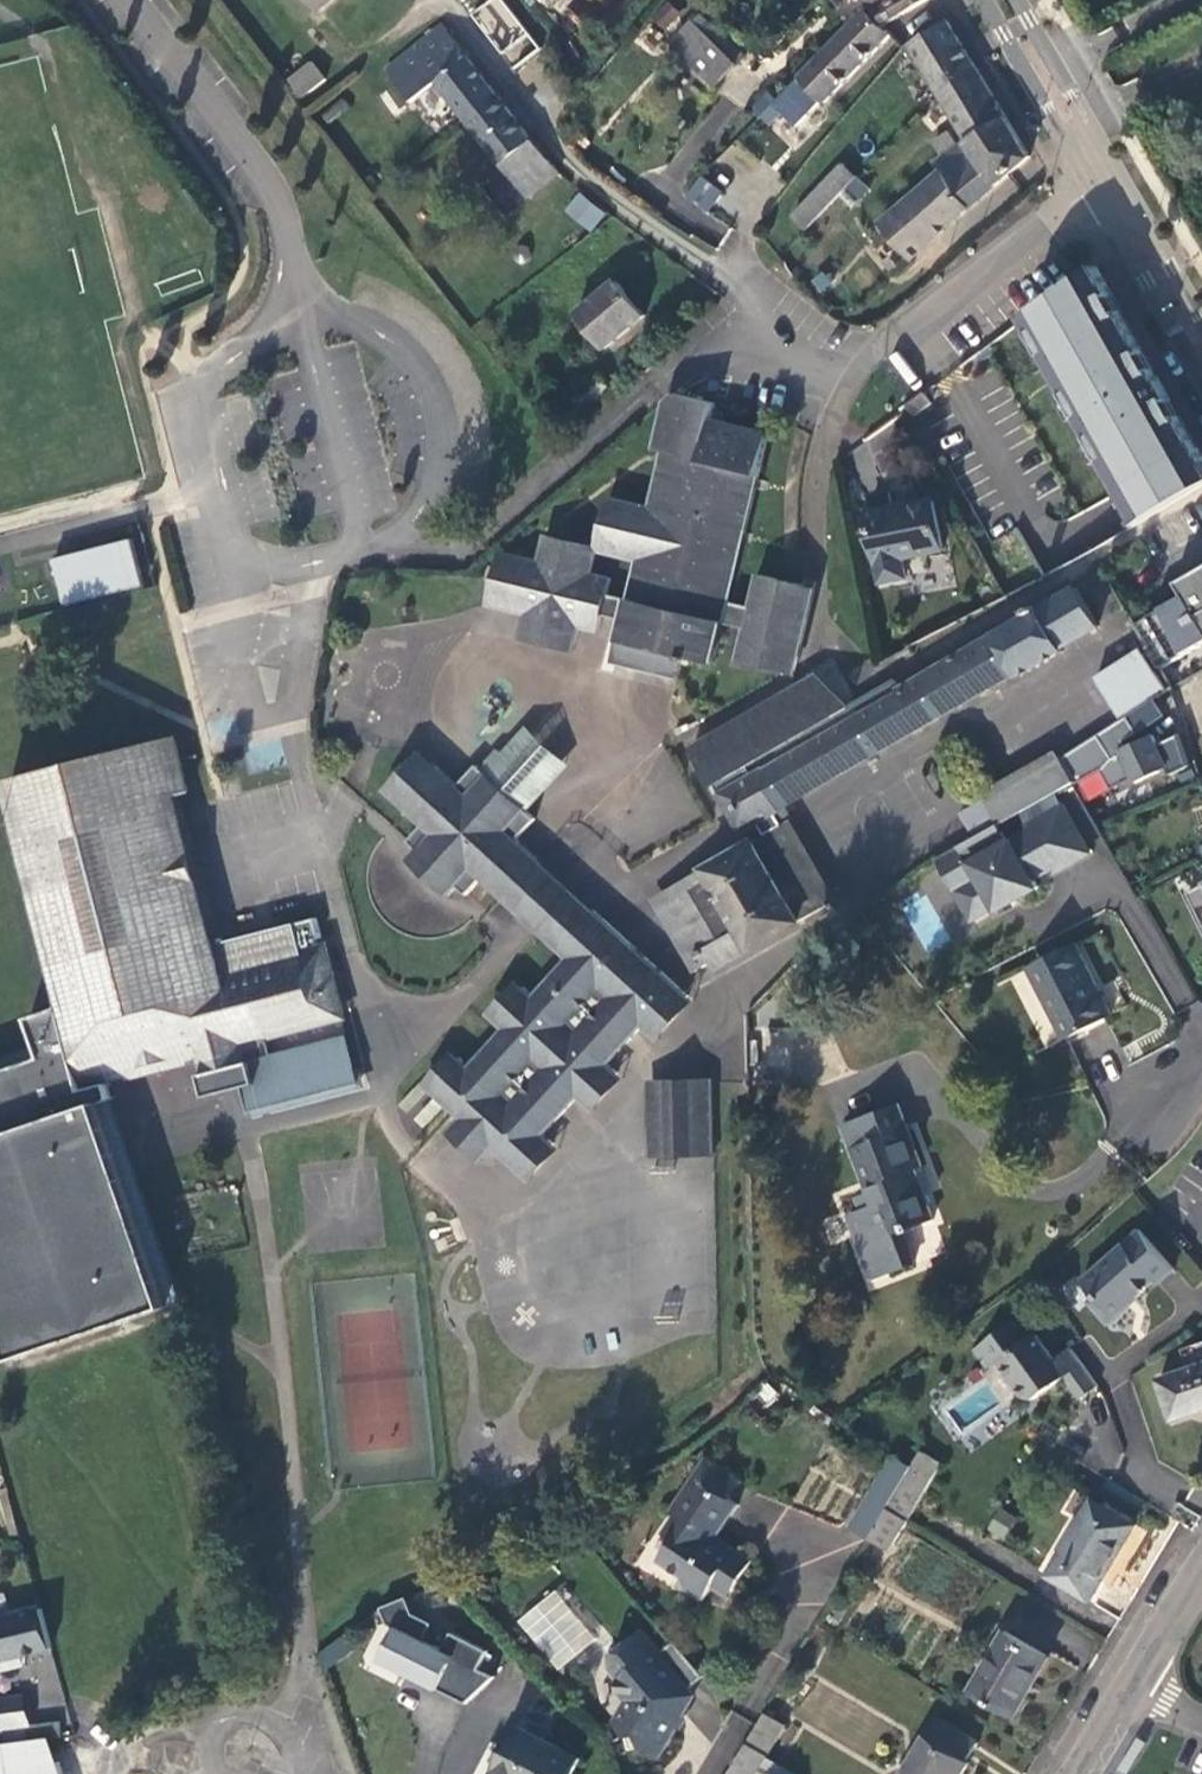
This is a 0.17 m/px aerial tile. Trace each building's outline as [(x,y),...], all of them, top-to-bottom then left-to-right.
[(317,9),(328,0),(310,0),(317,9)] [(512,70),(540,48),(502,0),(485,0),(468,14),(512,70)] [(881,29),(902,16),(918,6),(928,0),(862,0),(881,29)] [(666,1),(650,19),(665,32),(681,14),(666,1)] [(746,54),(708,8),(700,15),(706,21),(694,31),(688,25),(677,34),(717,79),(746,54)] [(824,101),(890,39),(881,29),(864,14),(788,87),(781,95),(802,116),(821,98),(824,101)] [(700,15),(688,25),(694,31),(706,21),(700,15)] [(976,72),(947,24),(907,47),(936,97),(976,72)] [(437,85),(468,122),(492,103),(486,96),(493,91),(441,26),(385,71),(411,105),(437,85)] [(783,57),(776,49),(763,61),(771,70),(783,57)] [(287,86),(301,104),(324,86),(310,69),(287,86)] [(1006,123),(976,72),(936,97),(963,139),(965,143),(966,145),(1006,123)] [(567,184),(493,91),(486,96),(492,103),(468,122),(535,210),(567,184)] [(1028,159),(1006,123),(966,145),(972,154),(985,145),(1007,177),(1028,159)] [(880,221),(911,260),(966,212),(947,186),(976,162),(972,154),(966,145),(965,143),(934,161),(940,170),(880,221)] [(966,212),(1007,177),(985,145),(972,154),(976,162),(947,186),(966,212)] [(795,216),(810,231),(858,180),(843,165),(795,216)] [(696,176),(685,201),(710,212),(721,187),(696,176)] [(590,232),(604,213),(577,192),(563,210),(590,232)] [(523,255),(520,256),(518,259),(517,263),(519,267),(523,268),(527,268),(529,266),(531,262),(531,259),(529,256),(526,254),(523,255)] [(1201,485),(1201,459),(1096,267),(1083,275),(1015,325),(1132,528),(1201,485)] [(614,291),(574,322),(601,356),(639,324),(614,291)] [(666,451),(653,504),(633,500),(633,501),(631,509),(626,508),(620,508),(615,511),(612,516),(610,521),(609,528),(612,535),(616,541),(622,545),(620,552),(638,558),(629,595),(608,591),(612,576),(592,571),(583,570),(584,565),(583,559),(580,554),(576,550),(571,548),(564,548),(557,550),(552,554),(548,560),(541,558),(525,555),(523,563),(518,562),(512,563),(507,565),(504,569),(502,574),(500,580),(501,586),(504,591),(508,595),(513,598),(512,606),(529,610),(537,612),(537,617),(538,623),(541,628),(546,632),(551,634),(556,635),(562,634),(566,631),(570,627),(571,621),(581,623),(599,629),(603,613),(625,618),(617,658),(680,675),(684,657),(694,658),(695,654),(715,659),(725,621),(748,625),(742,657),(778,667),(798,655),(810,603),(799,582),(760,573),(753,603),(730,597),(768,433),(713,417),(715,402),(674,390),(668,396),(656,447),(666,451)] [(599,547),(620,552),(622,545),(616,541),(612,535),(609,528),(610,521),(612,516),(615,511),(620,508),(626,508),(631,509),(633,501),(611,495),(599,547)] [(951,552),(941,501),(874,514),(888,584),(913,579),(910,560),(951,552)] [(547,532),(541,558),(548,560),(552,554),(557,550),(564,548),(571,548),(576,550),(580,554),(583,559),(584,565),(583,570),(592,571),(599,547),(547,532)] [(55,562),(66,607),(145,587),(133,542),(55,562)] [(490,600),(512,606),(513,598),(508,595),(504,591),(501,586),(500,580),(502,574),(504,569),(507,565),(512,563),(518,562),(523,563),(525,555),(502,549),(490,600)] [(1201,571),(1178,583),(1186,596),(1195,612),(1201,608),(1201,573),(1201,571)] [(833,691),(827,685),(705,762),(735,818),(749,826),(759,821),(762,826),(761,827),(765,833),(781,824),(773,810),(783,805),(1018,674),(1020,677),(1063,652),(1062,649),(1099,629),(1077,587),(1038,609),(1037,606),(1030,609),(1032,613),(897,687),(894,681),(847,707),(842,699),(833,691)] [(1195,612),(1186,596),(1137,626),(1161,668),(1201,645),(1201,608),(1195,612)] [(576,647),(581,623),(571,621),(570,627),(566,631),(562,634),(556,635),(551,634),(546,632),(541,628),(538,623),(537,617),(537,612),(529,610),(522,636),(576,647)] [(1144,653),(1096,680),(1118,717),(1164,690),(1144,653)] [(695,744),(705,762),(827,685),(817,677),(695,744)] [(568,764),(530,729),(504,756),(497,749),(481,767),(527,808),(568,764)] [(1104,763),(1090,740),(1057,759),(1071,784),(1081,800),(1090,796),(1082,780),(1100,770),(1110,791),(1132,782),(1134,785),(1168,771),(1155,737),(1118,751),(1120,756),(1104,763)] [(317,918),(209,944),(173,796),(184,793),(171,738),(14,777),(74,1006),(32,1020),(45,1059),(0,1074),(0,1323),(13,1362),(170,1310),(102,1106),(116,1102),(111,1079),(202,1057),(205,1067),(247,1056),(245,1046),(342,1021),(324,950),(320,951),(317,939),(321,938),(317,918)] [(387,790),(404,805),(409,799),(405,794),(403,789),(403,783),(404,777),(408,773),(412,769),(417,767),(422,766),(428,768),(432,772),(438,767),(421,751),(387,790)] [(980,800),(981,802),(995,826),(996,826),(1017,814),(1054,794),(1071,784),(1057,759),(980,800)] [(412,769),(408,773),(404,777),(403,783),(403,789),(405,794),(409,799),(404,805),(424,823),(410,841),(420,849),(424,852),(438,845),(450,847),(460,856),(463,869),(455,880),(460,885),(470,893),(484,879),(505,896),(510,891),(515,894),(521,895),(526,895),(531,892),(535,888),(538,884),(540,879),(540,873),(538,868),(535,863),(540,858),(519,839),(538,817),(527,808),(481,767),(478,764),(459,784),(438,767),(432,772),(428,768),(422,766),(417,767),(412,769)] [(1054,794),(1017,814),(1025,827),(1061,806),(1054,794)] [(957,815),(972,840),(995,826),(981,802),(957,815)] [(790,819),(783,805),(773,810),(781,824),(790,819)] [(961,847),(936,864),(947,881),(971,868),(978,880),(955,894),(973,924),(996,910),(998,914),(1039,890),(1034,881),(1051,871),(1054,876),(1090,854),(1061,806),(1025,827),(1028,832),(1007,845),(996,826),(995,826),(972,840),(961,847)] [(765,833),(754,839),(802,919),(827,906),(781,824),(765,833)] [(754,839),(676,885),(721,964),(802,919),(754,839)] [(449,895),(460,885),(455,880),(463,869),(460,856),(450,847),(438,845),(424,852),(420,849),(409,862),(449,895)] [(598,909),(540,858),(535,863),(538,868),(540,873),(540,879),(538,884),(535,888),(531,892),(526,895),(521,895),(515,894),(510,891),(505,896),(562,948),(568,943),(564,938),(562,933),(562,927),(564,922),(567,918),(571,914),(575,911),(581,911),(586,913),(590,916),(598,909)] [(971,868),(947,881),(955,894),(978,880),(971,868)] [(716,967),(721,964),(676,885),(665,892),(669,899),(659,905),(698,970),(712,962),(716,967)] [(1182,897),(1201,940),(1201,888),(1182,897)] [(691,996),(598,909),(590,916),(586,913),(581,911),(575,911),(571,914),(567,918),(564,922),(562,927),(562,933),(564,938),(568,943),(562,948),(572,957),(536,995),(527,987),(497,1018),(507,1028),(471,1065),(461,1057),(433,1089),(464,1117),(496,1147),(526,1174),(554,1144),(546,1135),(582,1097),(591,1104),(620,1073),(610,1063),(646,1026),(655,1034),(691,996)] [(1108,1015),(1073,945),(1025,969),(1060,1039),(1108,1015)] [(491,1013),(497,1018),(527,987),(522,981),(491,1013)] [(696,1000),(691,996),(655,1034),(660,1039),(696,1000)] [(427,1083),(433,1089),(461,1057),(456,1052),(427,1083)] [(626,1078),(620,1073),(591,1104),(597,1110),(626,1078)] [(717,1082),(662,1084),(664,1157),(719,1156),(717,1082)] [(922,1172),(901,1112),(844,1130),(869,1198),(859,1204),(863,1216),(850,1222),(873,1284),(913,1270),(902,1237),(933,1226),(921,1193),(915,1175),(922,1172)] [(482,1160),(496,1147),(464,1117),(451,1132),(482,1160)] [(560,1148),(554,1144),(526,1174),(531,1179),(560,1148)] [(1153,1285),(1170,1270),(1134,1231),(1077,1281),(1091,1297),(1085,1303),(1104,1325),(1125,1307),(1124,1305),(1150,1281),(1153,1285)] [(1077,1400),(1095,1387),(1067,1349),(1050,1361),(1032,1335),(1024,1341),(1010,1323),(970,1352),(985,1372),(996,1364),(1022,1399),(1030,1401),(1061,1378),(1077,1400)] [(1159,1377),(1171,1418),(1201,1409),(1201,1364),(1159,1377)] [(1088,1429),(1101,1463),(1124,1454),(1111,1420),(1088,1429)] [(942,1451),(920,1439),(916,1445),(940,1455),(942,1451)] [(902,1520),(940,1455),(916,1445),(900,1473),(879,1506),(902,1520)] [(700,1457),(689,1473),(724,1498),(736,1482),(700,1457)] [(843,1527),(861,1538),(879,1506),(900,1473),(881,1462),(843,1527)] [(724,1498),(689,1473),(664,1509),(668,1513),(657,1531),(667,1538),(654,1558),(675,1573),(678,1588),(695,1599),(705,1587),(709,1579),(725,1590),(746,1559),(710,1534),(732,1504),(724,1498)] [(1133,1526),(1086,1501),(1082,1509),(1042,1577),(1089,1604),(1133,1526)] [(884,1553),(902,1520),(879,1506),(861,1538),(884,1553)] [(999,1507),(984,1531),(1001,1541),(1016,1518),(999,1507)] [(899,1561),(918,1530),(902,1520),(884,1553),(899,1561)] [(720,1596),(725,1590),(709,1579),(705,1587),(720,1596)] [(554,1588),(516,1619),(557,1670),(596,1639),(554,1588)] [(0,1612),(0,1670),(10,1668),(7,1659),(21,1656),(47,1650),(36,1610),(2,1618),(0,1612)] [(657,1654),(637,1630),(606,1656),(605,1666),(616,1680),(616,1691),(623,1700),(621,1725),(635,1741),(634,1746),(639,1744),(655,1755),(681,1714),(669,1700),(684,1687),(657,1654)] [(1005,1631),(970,1689),(1013,1715),(1049,1657),(1005,1631)] [(670,1643),(657,1654),(684,1687),(697,1676),(670,1643)] [(383,1649),(358,1658),(381,1681),(423,1686),(429,1651),(383,1649)] [(22,1665),(21,1656),(7,1659),(10,1668),(22,1665)] [(0,1699),(0,1728),(26,1725),(21,1697),(0,1699)] [(779,1726),(759,1714),(741,1744),(761,1756),(779,1726)] [(964,1762),(961,1760),(972,1742),(932,1718),(921,1737),(920,1736),(897,1773),(956,1773),(964,1762)] [(58,1738),(58,1722),(26,1725),(0,1728),(0,1739),(2,1745),(44,1740),(58,1738)] [(578,1760),(514,1727),(489,1773),(570,1773),(578,1760)] [(44,1740),(2,1745),(0,1745),(0,1773),(58,1773),(44,1740)] [(761,1756),(741,1744),(724,1773),(751,1773),(761,1756)] [(761,1756),(751,1773),(771,1773),(777,1765),(761,1756)]
